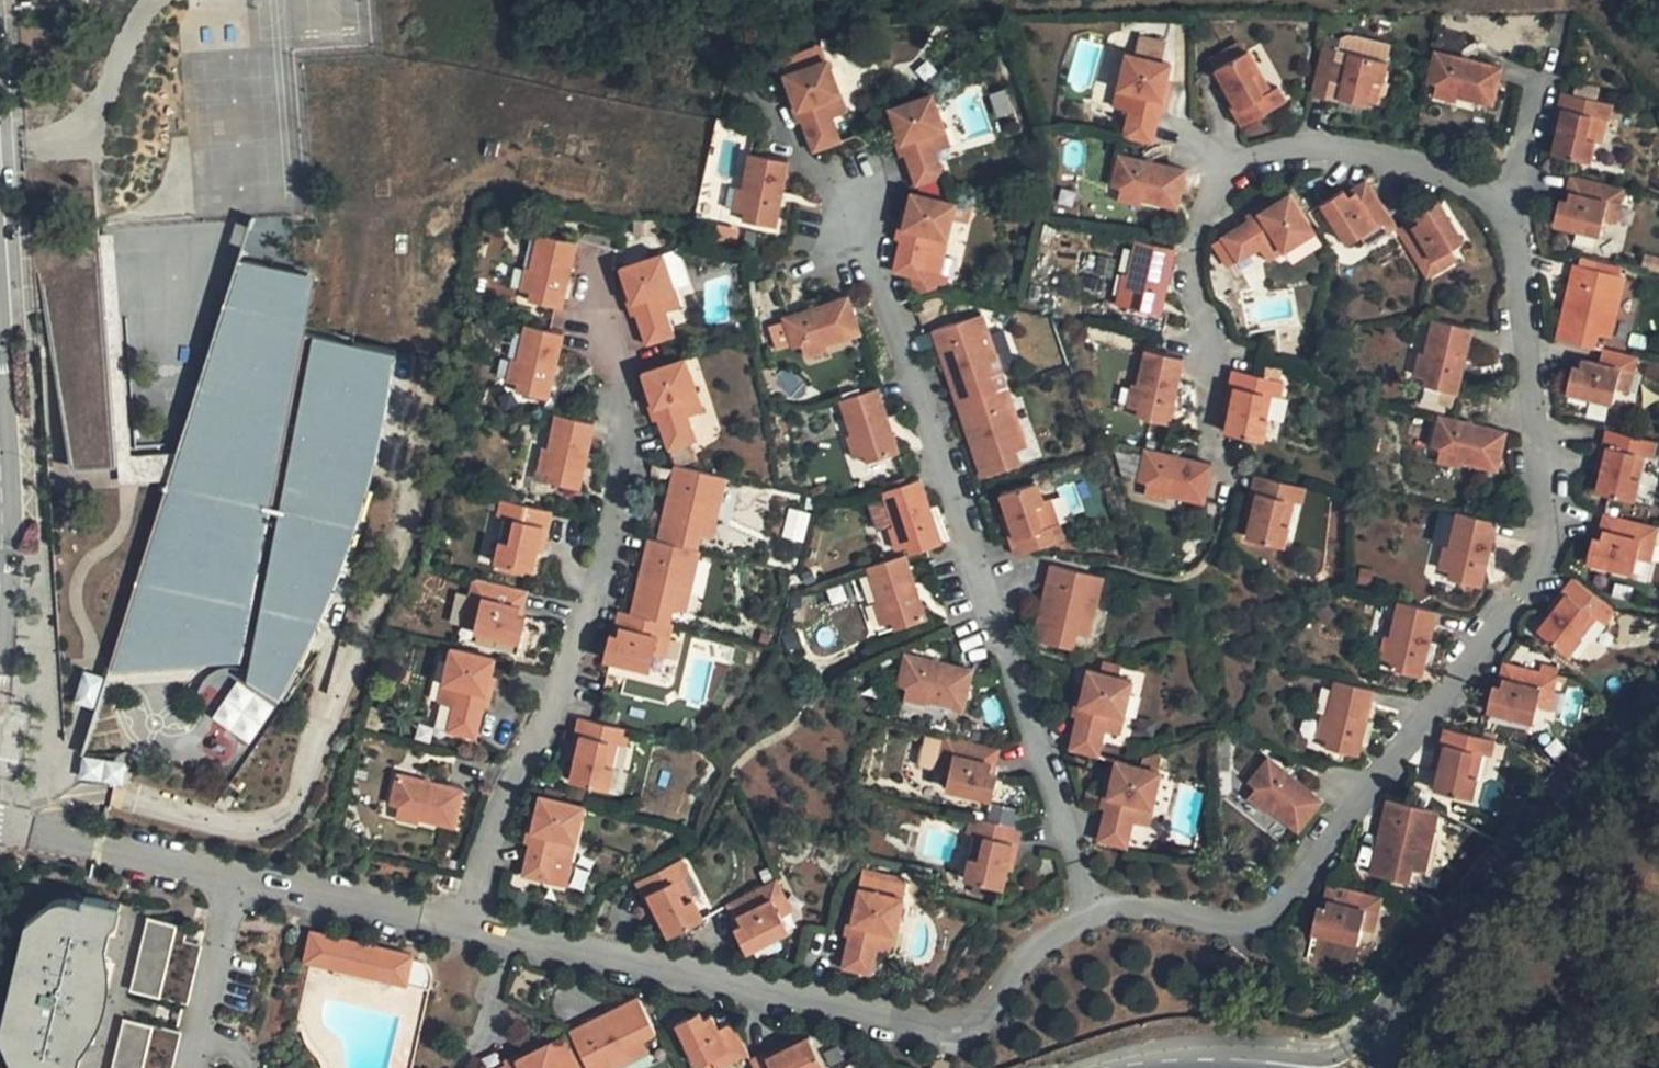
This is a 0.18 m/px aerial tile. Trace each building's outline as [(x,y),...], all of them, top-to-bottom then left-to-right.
[(1258,65),(1245,46),(1211,67),(1234,105),(1229,110),(1240,124),(1286,98),(1276,82),(1261,91),(1249,71),(1258,65)] [(1385,58),(1322,46),(1309,94),(1325,98),(1327,94),(1365,103),(1372,76),(1380,78),(1385,58)] [(1498,62),(1436,48),(1427,81),(1455,87),(1454,93),(1490,101),(1498,62)] [(1131,90),(1121,135),(1151,141),(1169,60),(1125,51),(1118,87),(1131,90)] [(787,76),(816,151),(846,142),(830,99),(844,95),(831,60),(787,76)] [(1592,155),(1597,131),(1603,108),(1610,110),(1613,93),(1564,82),(1558,97),(1564,99),(1551,145),(1578,152),(1592,155)] [(904,157),(913,185),(943,175),(929,131),(943,127),(931,93),(889,109),(904,157)] [(791,162),(763,155),(754,153),(745,190),(751,192),(746,221),(778,227),(791,162)] [(1175,205),(1183,167),(1119,153),(1111,185),(1140,192),(1139,197),(1175,205)] [(1621,195),(1623,181),(1575,170),(1570,191),(1561,190),(1557,215),(1601,226),(1607,192),(1621,195)] [(1379,194),(1369,180),(1350,193),(1344,187),(1323,202),(1349,241),(1377,224),(1384,233),(1398,224),(1400,223),(1379,194)] [(912,190),(892,272),(900,274),(921,278),(932,235),(946,237),(954,202),(915,191),(912,190)] [(1284,249),(1316,230),(1293,192),(1224,237),(1239,261),(1277,237),(1284,249)] [(1421,216),(1400,228),(1429,277),(1445,266),(1438,255),(1465,238),(1441,197),(1419,210),(1421,216)] [(564,271),(570,237),(535,230),(527,271),(533,273),(526,300),(549,304),(557,306),(558,301),(564,271)] [(101,393),(108,467),(109,486),(167,480),(175,453),(123,460),(106,237),(89,242),(91,269),(101,393)] [(1173,247),(1135,238),(1128,277),(1133,279),(1127,306),(1159,313),(1173,247)] [(615,263),(621,283),(639,342),(656,336),(669,331),(654,286),(669,281),(656,248),(615,263)] [(238,260),(167,480),(99,678),(246,663),(243,678),(279,697),(334,587),(361,513),(380,435),(394,350),(297,329),(305,271),(238,260)] [(1625,278),(1577,268),(1564,335),(1594,342),(1597,332),(1612,336),(1625,278)] [(91,269),(40,273),(43,320),(67,467),(108,467),(101,393),(91,269)] [(857,336),(842,298),(779,323),(791,354),(817,344),(820,352),(857,336)] [(937,328),(963,401),(999,390),(987,358),(1002,351),(988,311),(937,328)] [(1457,391),(1474,323),(1437,315),(1428,351),(1433,354),(1427,384),(1457,391)] [(542,329),(521,324),(515,360),(523,362),(516,394),(544,399),(556,346),(558,333),(542,329)] [(1635,363),(1638,351),(1601,343),(1600,354),(1585,350),(1582,359),(1574,357),(1567,383),(1616,393),(1623,360),(1635,363)] [(1174,375),(1178,359),(1157,354),(1141,349),(1132,385),(1140,388),(1132,417),(1161,424),(1174,375)] [(639,371),(640,383),(668,447),(695,438),(679,394),(697,388),(683,355),(665,361),(639,371)] [(1281,384),(1251,377),(1228,372),(1225,387),(1232,389),(1226,419),(1223,434),(1258,443),(1267,398),(1277,400),(1281,384)] [(999,390),(963,401),(991,478),(1026,465),(1016,433),(1028,428),(1015,385),(999,390)] [(870,391),(836,402),(848,437),(854,435),(864,466),(896,453),(870,391)] [(588,420),(551,411),(542,447),(549,449),(544,479),(573,486),(588,420)] [(1450,416),(1442,414),(1435,444),(1465,451),(1463,457),(1499,466),(1508,429),(1450,416)] [(1608,440),(1606,449),(1598,483),(1636,491),(1644,458),(1647,447),(1655,449),(1658,434),(1606,423),(1602,436),(1608,440)] [(1154,453),(1141,450),(1134,480),(1166,490),(1166,495),(1199,503),(1206,465),(1193,462),(1154,453)] [(672,464),(655,538),(693,547),(701,514),(713,518),(722,476),(672,464)] [(1298,505),(1302,491),(1252,476),(1247,492),(1254,494),(1243,539),(1279,548),(1290,505),(1298,505)] [(913,479),(877,492),(891,528),(896,526),(907,554),(937,544),(913,479)] [(1014,535),(1004,539),(1010,554),(1029,550),(1063,539),(1056,522),(1042,527),(1036,505),(1041,504),(1035,480),(998,491),(1014,535)] [(549,508),(495,497),(493,515),(509,519),(507,539),(497,538),(491,564),(526,572),(535,524),(544,525),(549,508)] [(1593,529),(1592,537),(1588,556),(1634,566),(1639,548),(1643,535),(1654,536),(1658,520),(1609,508),(1602,531),(1593,529)] [(1483,581),(1498,518),(1460,509),(1453,546),(1458,548),(1453,576),(1483,581)] [(648,536),(631,612),(666,620),(674,588),(688,593),(700,549),(693,547),(655,538),(648,536)] [(904,571),(899,556),(862,568),(873,604),(881,602),(891,633),(921,620),(904,571)] [(1077,571),(1048,565),(1033,643),(1069,651),(1077,616),(1093,619),(1100,577),(1079,571),(1077,571)] [(1610,615),(1620,601),(1577,572),(1568,582),(1573,586),(1555,609),(1543,623),(1575,647),(1596,619),(1603,610),(1610,615)] [(529,592),(477,580),(473,599),(486,602),(479,636),(527,644),(531,619),(523,616),(529,592)] [(1438,606),(1402,598),(1393,636),(1400,638),(1394,664),(1424,671),(1438,606)] [(671,639),(674,622),(666,620),(631,612),(624,610),(618,637),(608,636),(600,658),(651,668),(658,636),(671,639)] [(491,656),(445,645),(436,683),(452,687),(444,731),(473,736),(491,656)] [(963,709),(970,672),(905,659),(899,689),(928,695),(927,702),(963,709)] [(1536,715),(1539,699),(1543,683),(1557,686),(1559,670),(1508,659),(1504,675),(1503,679),(1494,678),(1488,705),(1536,715)] [(1097,673),(1082,669),(1065,746),(1091,752),(1102,710),(1115,712),(1124,679),(1118,678),(1097,673)] [(75,703),(91,708),(99,677),(83,672),(75,703)] [(1373,683),(1335,675),(1326,713),(1333,715),(1327,743),(1359,752),(1373,683)] [(595,721),(578,717),(574,734),(582,737),(572,784),(610,792),(614,768),(605,765),(610,743),(625,747),(630,729),(595,721)] [(1492,750),(1495,737),(1446,724),(1445,724),(1441,737),(1446,738),(1437,772),(1434,784),(1474,793),(1477,781),(1484,748),(1492,750)] [(1001,748),(947,735),(943,753),(954,756),(946,789),(983,796),(990,769),(998,771),(1001,748)] [(1095,837),(1118,841),(1124,842),(1135,799),(1149,802),(1156,766),(1130,760),(1111,756),(1095,837)] [(1265,757),(1243,783),(1267,803),(1264,808),(1292,830),(1316,800),(1265,757)] [(453,822),(462,783),(393,770),(389,801),(418,807),(416,815),(453,822)] [(590,804),(540,792),(524,877),(556,883),(566,838),(580,842),(590,804)] [(1384,877),(1388,873),(1411,876),(1412,872),(1419,843),(1431,846),(1440,807),(1390,795),(1374,869),(1384,877)] [(1015,825),(980,817),(977,833),(992,838),(987,859),(977,859),(973,881),(1010,887),(1021,842),(1029,842),(1032,829),(1015,825)] [(673,938),(675,938),(707,921),(698,902),(686,906),(675,885),(691,877),(682,862),(636,887),(644,902),(651,898),(673,938)] [(776,874),(730,898),(741,917),(731,923),(747,949),(788,927),(773,895),(783,889),(776,874)] [(1323,915),(1322,929),(1363,936),(1370,904),(1381,906),(1385,891),(1332,878),(1323,915)] [(894,931),(902,891),(856,883),(841,967),(871,972),(881,928),(894,931)] [(125,907),(83,898),(83,904),(60,901),(49,905),(28,932),(35,938),(26,980),(14,1036),(5,1042),(9,1066),(11,1067),(81,1067),(113,933),(118,934),(125,907)] [(1315,926),(1322,929),(1323,915),(1322,905),(1320,906),(1315,926)] [(175,944),(178,928),(149,922),(134,994),(193,1006),(204,950),(175,944)] [(309,972),(373,987),(383,944),(318,930),(309,972)] [(402,993),(413,950),(383,944),(373,987),(402,993)] [(581,1067),(630,1067),(627,1063),(655,1047),(636,1010),(569,1045),(581,1067)] [(183,1031),(124,1019),(114,1067),(175,1067),(183,1031)] [(729,1035),(717,1041),(708,1027),(699,1032),(697,1027),(673,1036),(690,1067),(722,1067),(729,1065),(731,1067),(746,1067),(729,1035)] [(810,1051),(774,1067),(817,1067),(810,1051)] [(525,1067),(558,1067),(551,1054),(525,1067)]
